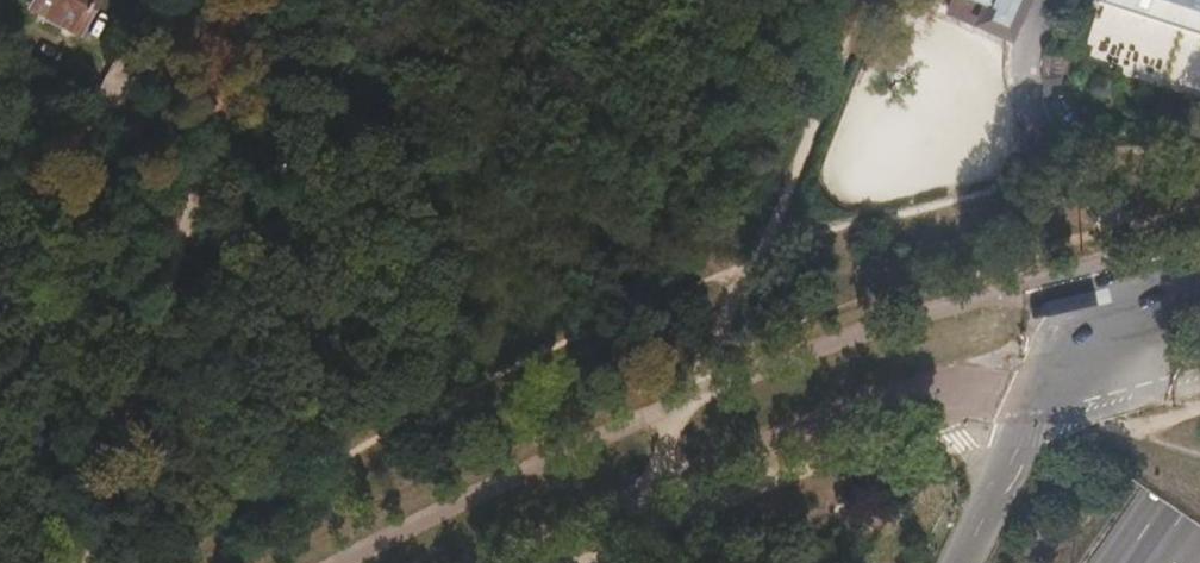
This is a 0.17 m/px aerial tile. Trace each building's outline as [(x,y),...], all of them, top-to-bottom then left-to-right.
[(77,30),(93,0),(35,0),(31,6),(77,30)] [(904,16),(920,22),(929,0),(907,0),(904,16)] [(949,10),(978,22),(1007,38),(1013,22),(1015,23),(1025,0),(953,0),(949,10)] [(1122,11),(1110,49),(1178,71),(1190,33),(1199,37),(1199,0),(1086,0),(1096,3),(1122,11)]
